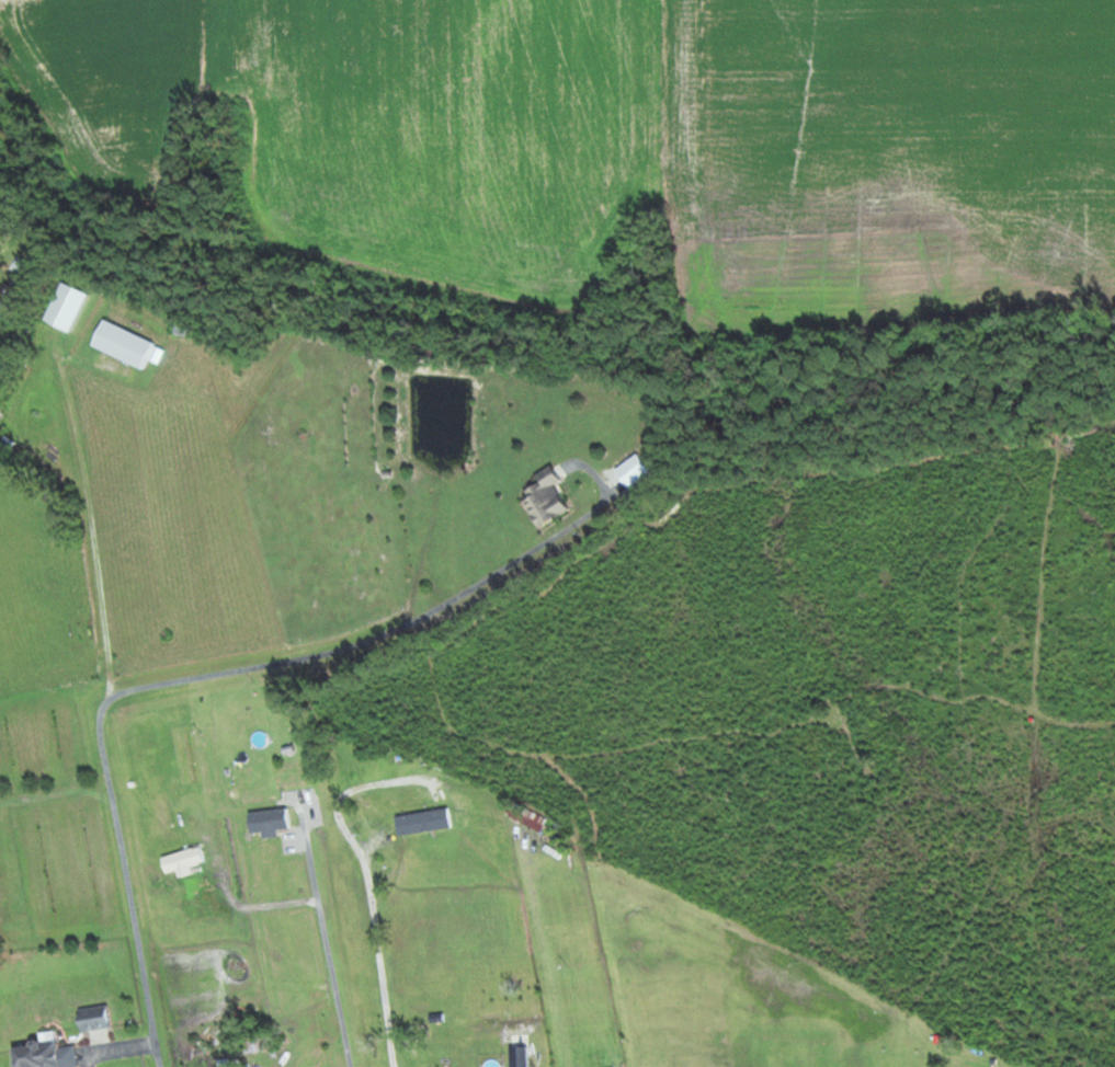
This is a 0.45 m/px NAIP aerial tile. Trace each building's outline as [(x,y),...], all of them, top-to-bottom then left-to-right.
[(89,291),(63,279),(45,318),(72,330),(89,291)] [(192,323),(177,321),(176,332),(190,335),(192,323)] [(572,508),(557,483),(565,478),(556,464),(541,473),(545,479),(529,490),(533,497),(526,500),(543,526),(572,508)] [(543,831),(550,818),(515,801),(508,815),(543,831)] [(398,816),(401,835),(454,827),(450,808),(398,816)] [(251,830),(289,828),(289,811),(250,813),(251,830)] [(110,1004),(81,1008),(84,1030),(113,1026),(110,1004)] [(59,1030),(42,1032),(43,1043),(19,1045),(21,1066),(63,1066),(59,1030)]
